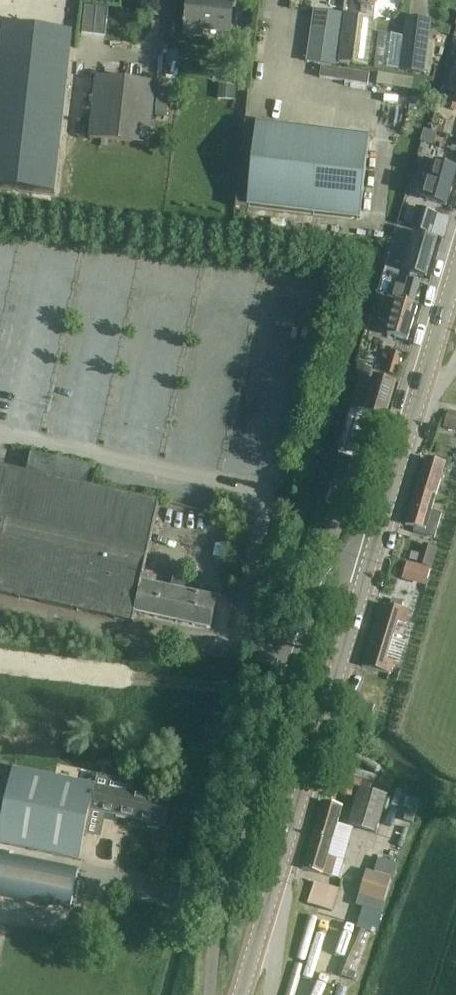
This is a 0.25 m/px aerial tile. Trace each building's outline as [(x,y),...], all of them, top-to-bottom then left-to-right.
[(233,0),(187,0),(183,35),(202,36),(203,30),(230,33),(233,0)] [(339,63),(367,66),(373,19),(375,2),(376,2),(377,0),(361,0),(362,0),(359,17),(358,17),(345,15),(339,63)] [(85,6),(81,32),(93,34),(105,35),(108,8),(96,7),(85,6)] [(341,14),(314,10),(306,61),(334,65),(341,14)] [(51,196),(71,35),(0,26),(0,190),(51,196)] [(424,73),(428,40),(403,37),(399,70),(424,73)] [(321,67),(319,77),(367,85),(369,76),(369,74),(321,66),(321,67)] [(453,71),(450,70),(446,86),(450,88),(448,94),(455,96),(452,108),(455,110),(455,72),(453,71)] [(378,72),(376,84),(424,92),(426,81),(378,72)] [(149,144),(156,85),(156,83),(96,77),(90,138),(149,144)] [(218,99),(234,100),(235,86),(219,85),(218,99)] [(155,111),(168,112),(170,91),(158,89),(155,111)] [(360,220),(369,135),(322,129),(245,121),(236,206),(360,220)] [(424,130),(420,142),(421,142),(424,143),(433,145),(436,133),(428,131),(424,130)] [(424,199),(446,205),(455,171),(455,168),(448,166),(434,162),(424,199)] [(431,234),(437,214),(422,210),(416,230),(431,234)] [(403,232),(395,262),(407,265),(409,266),(408,271),(426,276),(428,271),(436,240),(415,234),(415,235),(403,232)] [(408,279),(402,300),(415,303),(420,282),(408,279)] [(381,280),(377,293),(390,296),(393,283),(381,280)] [(396,303),(384,300),(378,321),(390,324),(387,334),(406,339),(416,307),(397,302),(396,303)] [(359,364),(356,372),(369,376),(372,368),(359,364)] [(385,417),(395,383),(374,376),(369,391),(363,390),(358,409),(364,410),(385,417)] [(448,410),(444,426),(455,430),(455,413),(448,410)] [(132,623),(135,613),(209,629),(216,599),(183,591),(187,573),(174,570),(170,589),(141,582),(159,501),(130,494),(134,475),(110,470),(106,489),(86,485),(91,466),(30,452),(26,472),(0,466),(0,594),(132,623)] [(415,491),(435,497),(445,464),(424,458),(415,491)] [(352,459),(344,488),(357,492),(358,492),(367,463),(352,459)] [(430,511),(435,497),(415,491),(405,524),(414,527),(413,533),(434,539),(441,515),(430,511)] [(431,569),(437,549),(423,545),(417,564),(431,569)] [(428,581),(430,571),(406,564),(403,574),(428,581)] [(365,657),(362,665),(372,668),(381,671),(390,674),(393,664),(384,661),(391,639),(392,637),(396,622),(406,624),(410,612),(401,610),(403,602),(391,599),(389,607),(381,604),(373,631),(365,657)] [(372,717),(374,707),(358,702),(355,712),(372,717)] [(79,861),(85,834),(90,810),(105,813),(142,821),(147,822),(160,825),(164,825),(169,802),(127,794),(130,783),(112,779),(97,776),(95,787),(13,770),(11,781),(0,778),(0,844),(79,861)] [(355,798),(360,780),(336,772),(330,790),(355,798)] [(375,833),(386,797),(360,789),(349,825),(375,833)] [(312,835),(332,840),(341,807),(321,801),(312,835)] [(327,856),(332,840),(312,835),(302,869),(330,877),(336,858),(327,856)] [(78,867),(1,851),(0,855),(0,896),(69,911),(78,867)] [(358,896),(355,906),(379,913),(382,914),(386,904),(384,903),(390,884),(392,879),(392,878),(391,878),(374,873),(367,871),(359,896),(358,896)] [(331,911),(338,889),(313,881),(306,903),(331,911)]
